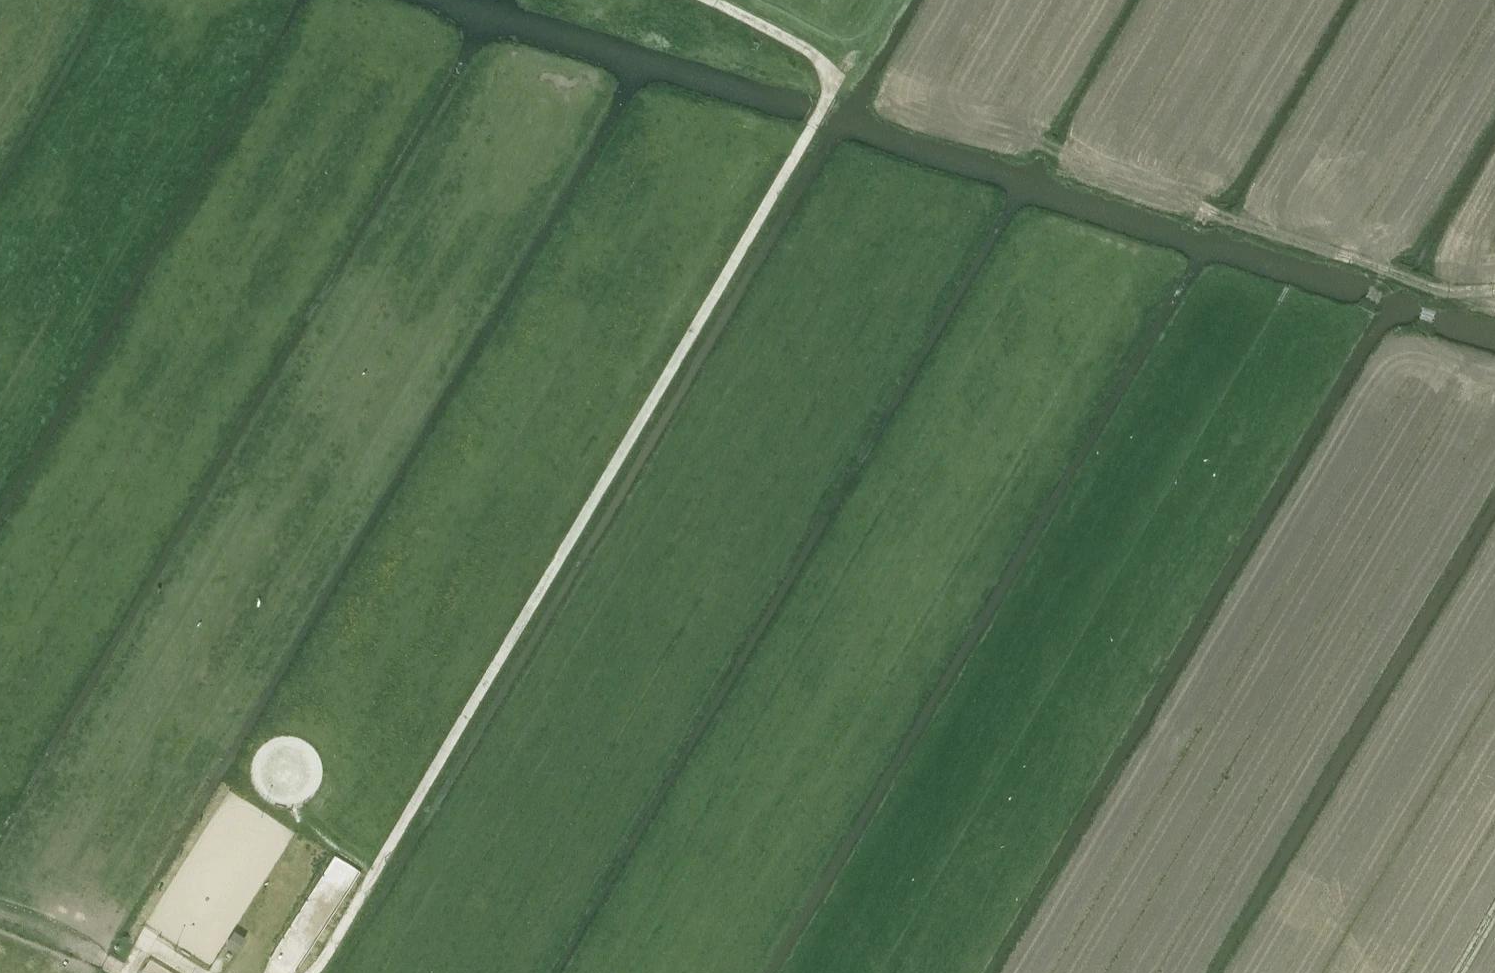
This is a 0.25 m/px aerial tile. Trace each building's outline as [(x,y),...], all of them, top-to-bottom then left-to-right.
[(235,931),(228,943),(238,949),(245,937),(235,931)]
